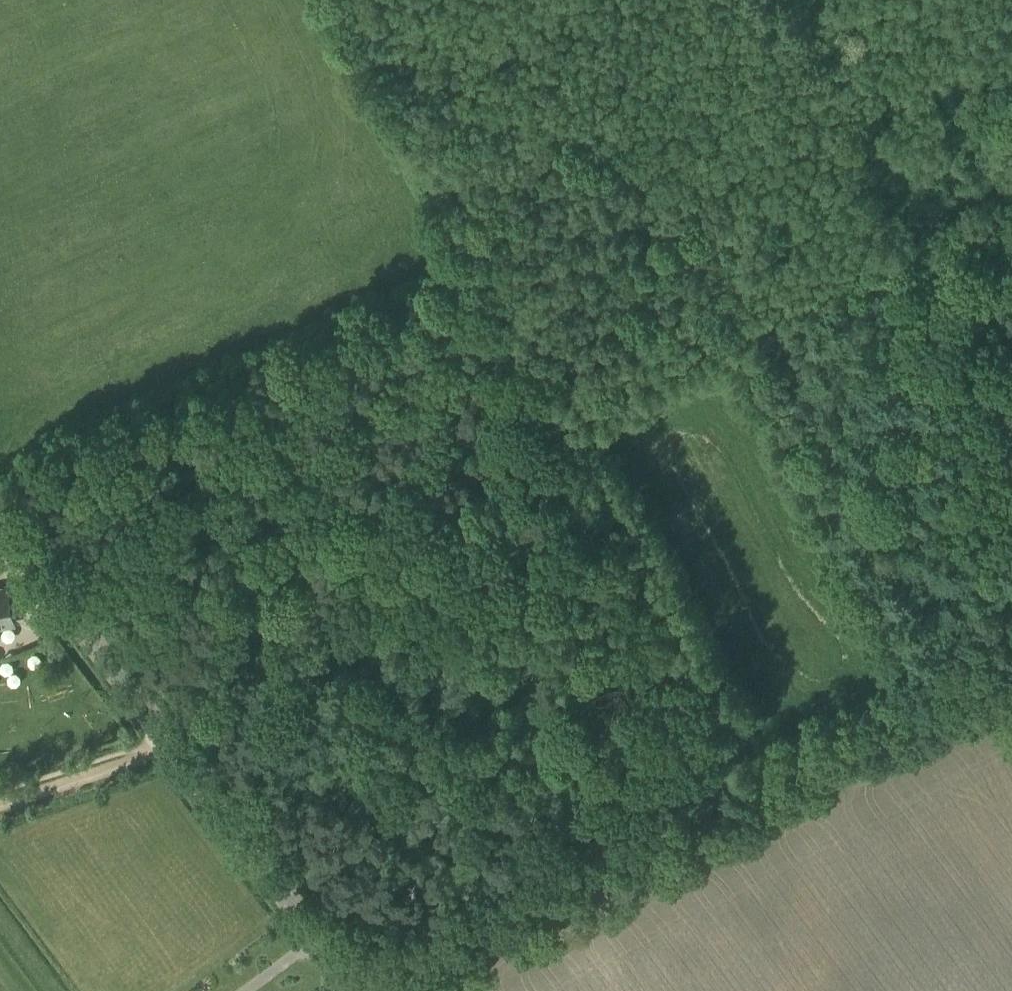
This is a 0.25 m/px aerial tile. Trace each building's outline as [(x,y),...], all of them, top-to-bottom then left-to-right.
[(14,623),(7,586),(0,588),(0,626),(14,623)]
